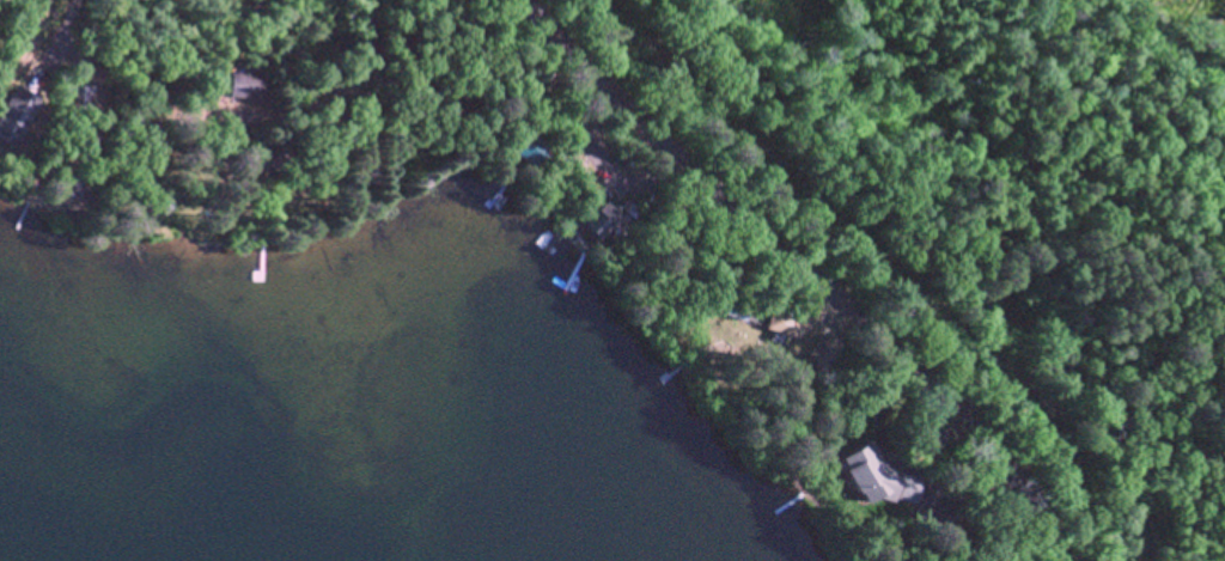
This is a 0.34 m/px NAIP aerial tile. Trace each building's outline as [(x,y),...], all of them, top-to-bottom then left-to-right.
[(419,77),(422,61),(432,63),(428,79),(419,77)] [(232,68),(266,72),(262,96),(230,92),(232,68)] [(16,138),(0,128),(0,110),(17,83),(42,98),(17,139),(16,138)] [(73,83),(97,84),(93,114),(71,111),(73,83)] [(284,138),(286,166),(255,169),(255,160),(249,160),(249,152),(254,151),(252,140),(284,138)] [(602,197),(618,214),(597,236),(580,219),(602,197)] [(718,295),(746,305),(742,318),(714,309),(718,295)] [(769,306),(796,315),(799,303),(810,306),(806,318),(811,319),(809,325),(805,324),(803,328),(797,325),(793,336),(785,333),(770,328),(762,325),(769,306)] [(821,330),(841,342),(823,371),(804,359),(821,330)] [(871,440),(885,467),(922,476),(914,502),(895,496),(894,500),(878,495),(867,501),(863,493),(860,495),(857,490),(858,489),(849,474),(846,469),(848,467),(842,457),(843,456),(871,440)] [(950,545),(945,526),(962,520),(968,541),(950,545)]
